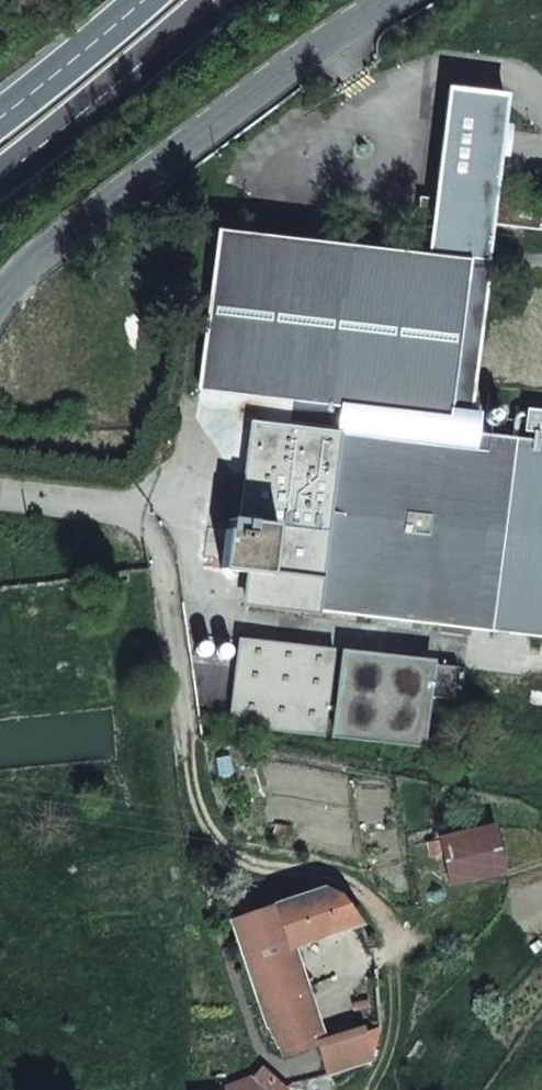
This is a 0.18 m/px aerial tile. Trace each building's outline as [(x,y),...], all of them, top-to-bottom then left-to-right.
[(246,602),(541,638),(541,441),(475,433),(478,412),(471,411),(490,226),(541,232),(541,213),(493,208),(504,97),(448,91),(428,256),(218,232),(199,391),(339,408),(335,436),(253,426),(241,521),(230,519),(228,530),(225,530),(220,569),(249,573),(246,602)] [(241,643),(232,723),(325,733),(334,654),(241,643)] [(344,655),(334,734),(420,744),(429,664),(344,655)] [(474,894),(529,881),(518,835),(464,847),(474,894)] [(288,944),(328,929),(357,919),(318,885),(223,918),(255,1007),(280,1052),(316,1041),(327,1072),(369,1058),(360,1032),(377,1025),(375,999),(314,1021),(288,944)] [(338,955),(368,944),(357,919),(328,929),(338,955)] [(260,1066),(247,1075),(261,1089),(288,1089),(260,1066)] [(247,1075),(216,1088),(217,1089),(261,1089),(247,1075)]
